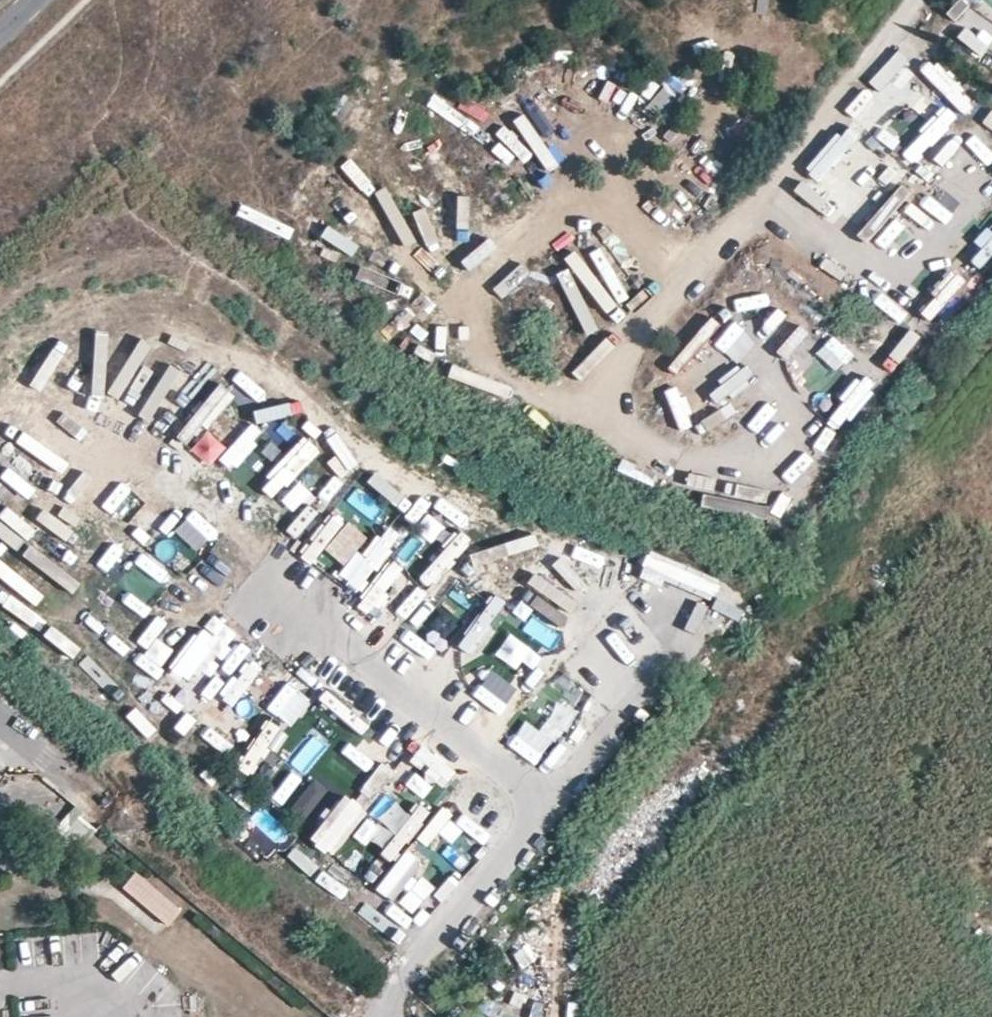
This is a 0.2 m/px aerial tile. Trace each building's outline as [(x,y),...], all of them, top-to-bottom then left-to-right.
[(976,32),(991,40),(991,25),(983,20),(976,32)] [(905,37),(925,59),(935,49),(916,28),(905,37)] [(958,42),(991,62),(991,49),(964,32),(958,42)] [(960,118),(976,106),(939,56),(924,68),(960,118)] [(877,87),(814,158),(830,172),(893,101),(877,87)] [(892,130),(907,142),(937,106),(922,93),(892,130)] [(991,143),(991,109),(991,107),(979,112),(991,143)] [(798,199),(830,226),(851,202),(819,174),(798,199)] [(953,276),(917,311),(938,333),(974,298),(953,276)] [(889,310),(896,300),(868,281),(862,291),(889,310)] [(170,927),(183,909),(133,875),(121,893),(170,927)]
